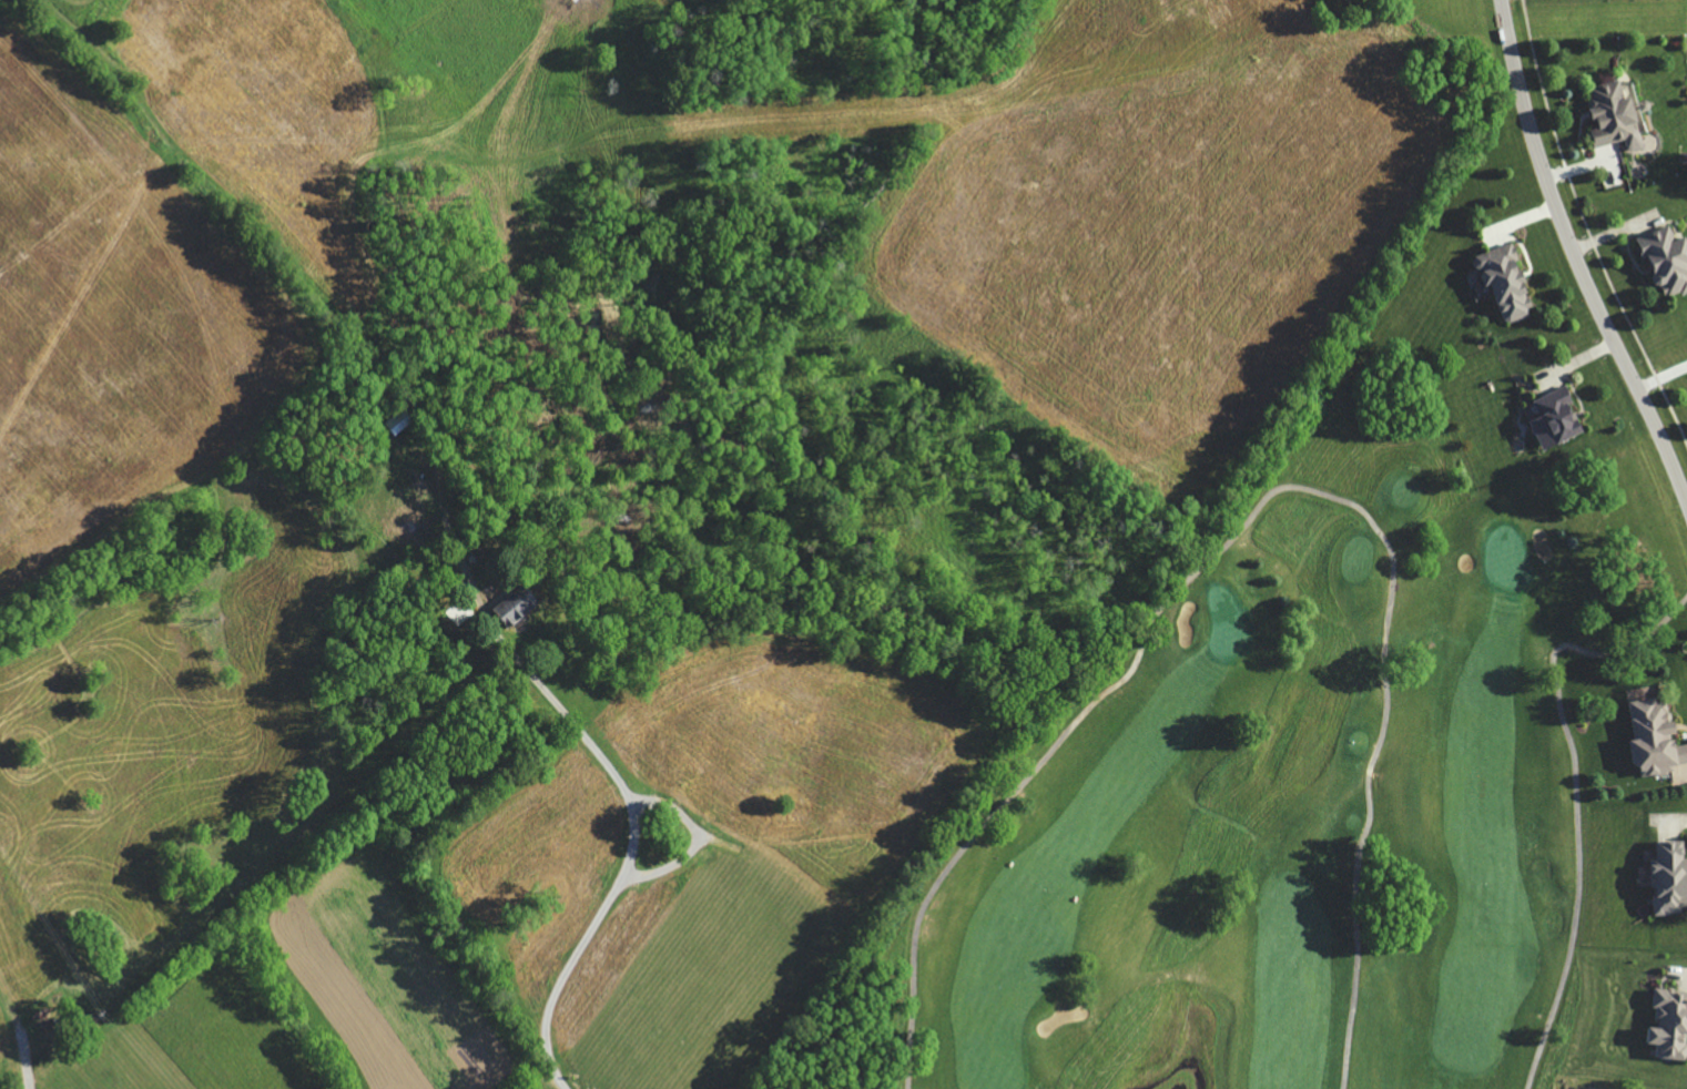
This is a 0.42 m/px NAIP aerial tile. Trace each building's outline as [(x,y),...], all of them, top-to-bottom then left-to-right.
[(1601,149),(1632,140),(1635,153),(1651,148),(1645,125),(1648,124),(1641,98),(1632,100),(1627,81),(1593,91),(1603,127),(1595,129),(1601,149)] [(1669,301),(1686,294),(1686,240),(1682,242),(1676,226),(1644,238),(1669,301)] [(1482,256),(1492,288),(1501,285),(1513,324),(1539,316),(1533,295),(1536,294),(1521,244),(1482,256)] [(1550,452),(1592,434),(1572,387),(1537,401),(1544,419),(1537,422),(1550,452)] [(546,603),(529,584),(501,610),(517,629),(546,603)] [(1686,916),(1686,843),(1663,843),(1664,861),(1658,861),(1660,917),(1686,916)] [(1663,991),(1660,1029),(1658,1029),(1657,1046),(1664,1046),(1663,1060),(1686,1061),(1686,993),(1663,991)]
